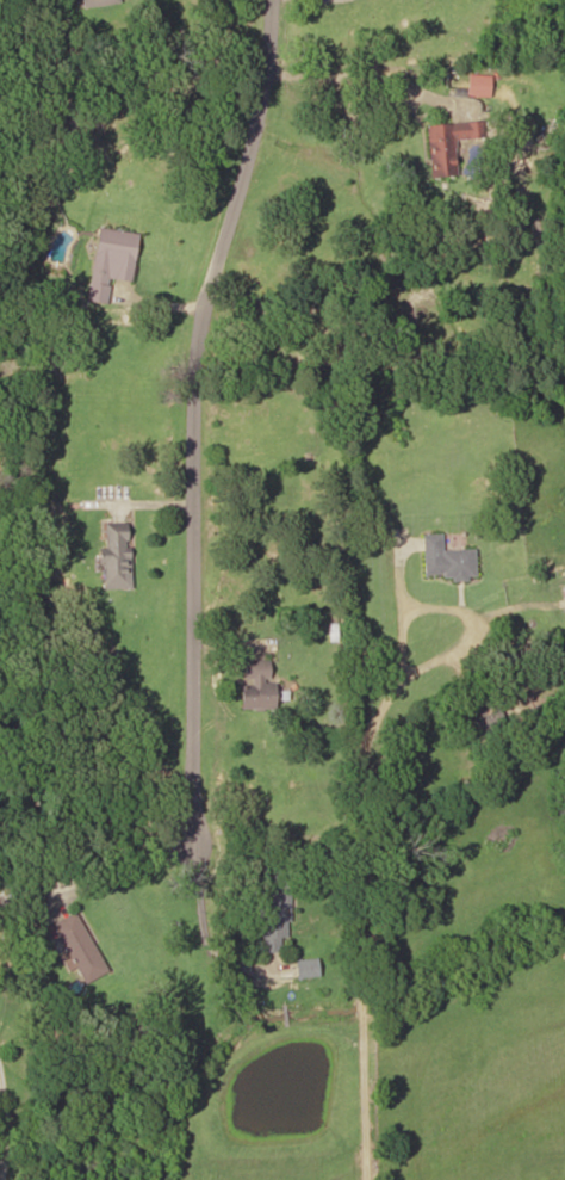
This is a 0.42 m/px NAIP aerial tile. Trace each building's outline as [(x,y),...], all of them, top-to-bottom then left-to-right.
[(489,96),(489,74),(466,74),(466,96),(489,96)] [(484,140),(483,121),(426,123),(428,177),(456,176),(455,141),(484,140)] [(137,233),(97,228),(87,301),(106,303),(109,278),(130,281),(137,233)] [(129,588),(129,522),(105,522),(105,548),(101,548),(101,588),(129,588)] [(443,549),(442,533),(422,533),(423,577),(475,576),(474,549),(443,549)] [(274,708),(274,683),(269,683),(269,660),(241,660),(240,708),(274,708)] [(260,951),(281,951),(281,937),(289,937),(288,865),(260,865),(260,951)] [(77,910),(54,920),(81,983),(105,973),(77,910)] [(317,976),(317,958),(294,958),(294,976),(317,976)]
